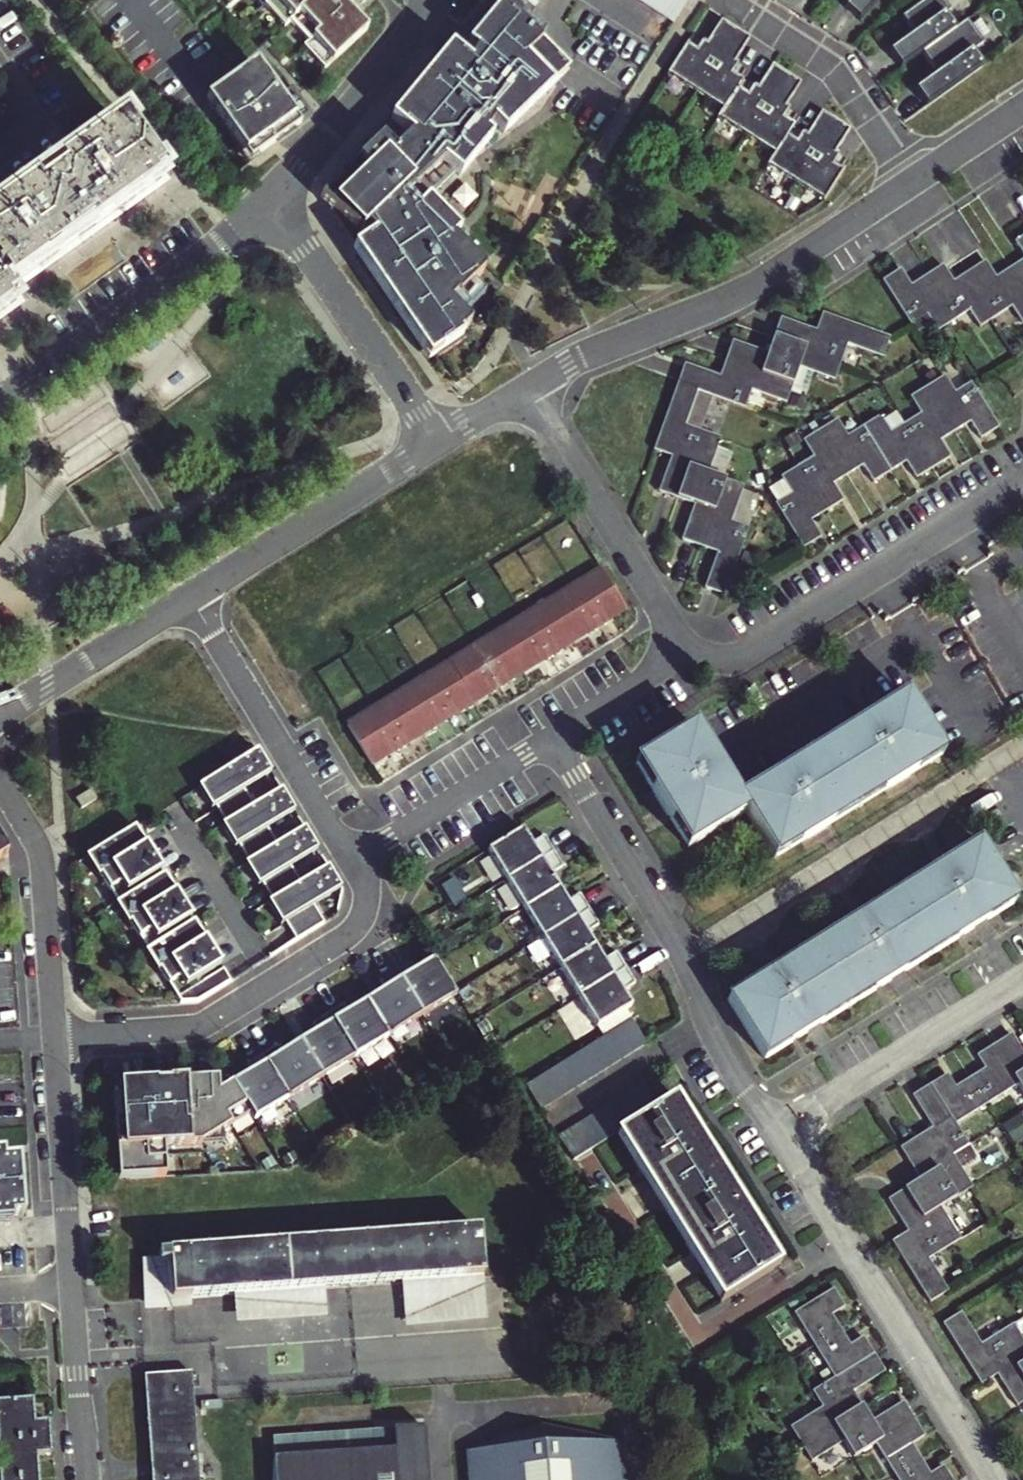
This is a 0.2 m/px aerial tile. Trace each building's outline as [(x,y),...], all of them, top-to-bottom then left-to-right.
[(306,23),(331,0),(285,0),(306,23)] [(347,68),(389,30),(362,0),(331,0),(306,23),(347,68)] [(673,23),(689,0),(637,0),(673,23)] [(844,9),(859,22),(879,0),(852,0),(844,9)] [(899,70),(921,55),(954,30),(943,16),(949,12),(940,0),(926,0),(900,18),(913,36),(888,54),(899,70)] [(366,249),(442,362),(491,327),(473,302),(482,292),(507,275),(476,245),(486,240),(454,204),(443,217),(423,198),(463,154),(487,174),(514,143),(507,136),(516,124),(529,138),(581,90),(578,85),(591,74),(566,47),(516,5),(481,48),(498,63),(492,70),(464,48),(404,122),(427,143),(419,151),(408,142),(383,165),(391,175),(354,212),(381,240),(366,249)] [(937,75),(915,91),(926,108),(983,67),(972,52),(983,44),(966,21),(954,30),(921,55),(937,75)] [(668,75),(696,93),(735,31),(721,22),(707,45),(702,42),(696,51),(687,45),(668,75)] [(735,63),(749,40),(735,31),(696,93),(723,110),(738,90),(743,81),(732,74),(738,65),(735,63)] [(251,60),(201,95),(250,163),(313,119),(291,88),(277,98),(251,60)] [(723,110),(718,118),(747,137),(752,129),(786,76),(772,67),(758,89),(754,86),(747,96),(738,90),(723,110)] [(786,107),(800,85),(786,76),(752,129),(747,137),(775,154),(788,137),(795,126),(783,119),(790,109),(786,107)] [(768,165),(796,184),(836,123),(822,114),(807,136),(803,133),(797,143),(788,137),(775,154),(768,165)] [(836,123),(796,184),(825,203),(844,173),(833,166),(839,157),(835,154),(850,132),(836,123)] [(9,311),(6,307),(14,300),(9,293),(78,244),(74,239),(90,228),(93,233),(154,189),(151,184),(160,177),(122,124),(55,171),(60,178),(36,195),(31,188),(0,211),(0,317),(9,311)] [(1014,242),(1022,256),(1022,236),(1014,242)] [(908,326),(924,316),(934,331),(968,309),(979,326),(1010,306),(1021,323),(1022,321),(1022,259),(994,278),(983,261),(952,281),(942,265),(910,285),(900,269),(880,282),(908,326)] [(717,553),(704,587),(725,595),(750,529),(731,521),(744,487),(708,472),(721,439),(685,426),(698,392),(746,410),(753,391),(787,405),(800,370),(833,383),(847,347),(881,360),(888,341),(822,315),(815,332),(781,319),(767,354),(734,341),(720,377),(685,364),(654,449),(672,456),(658,491),(694,505),(681,539),(717,553)] [(776,504),(802,548),(821,536),(810,520),(842,500),(832,484),(862,465),(873,482),(905,462),(915,479),(948,458),(938,441),(967,423),(978,440),(996,429),(968,386),(954,394),(943,376),(909,398),(920,415),(890,434),(879,415),(847,436),(836,419),(803,440),(813,456),(780,477),(791,494),(776,504)] [(574,586),(598,626),(624,610),(600,570),(574,586)] [(598,626),(574,586),(549,601),(573,641),(598,626)] [(573,641),(549,601),(524,617),(548,657),(573,641)] [(548,657),(524,617),(499,632),(523,672),(548,657)] [(523,672),(499,632),(474,648),(498,687),(523,672)] [(498,687),(474,648),(449,663),(473,702),(498,687)] [(473,702),(449,663),(424,678),(448,718),(473,702)] [(448,718),(424,678),(399,693),(423,733),(448,718)] [(423,733),(399,693),(374,709),(398,748),(423,733)] [(694,726),(633,763),(687,848),(744,812),(774,860),(942,756),(905,697),(738,799),(694,726)] [(398,748),(374,709),(348,725),(372,764),(398,748)] [(258,751),(199,788),(212,809),(216,807),(226,824),(254,807),(244,789),(271,773),(258,751)] [(92,790),(76,800),(82,809),(97,799),(92,790)] [(295,812),(282,790),(254,807),(226,824),(222,826),(235,848),(239,845),(249,862),(277,845),(267,828),(295,812)] [(162,870),(135,828),(86,858),(98,877),(101,875),(118,903),(139,890),(136,886),(162,870)] [(318,850),(305,829),(277,845),(249,862),(245,865),(258,886),(262,883),(273,901),(301,884),(290,866),(318,850)] [(521,830),(487,851),(505,880),(540,859),(553,851),(543,836),(531,844),(521,830)] [(978,844),(727,1001),(764,1060),(1015,903),(978,844)] [(540,859),(505,880),(523,908),(558,887),(550,875),(563,867),(553,851),(540,859)] [(341,888),(328,867),(301,884),(273,901),(269,903),(281,924),(286,922),(296,940),(324,923),(313,905),(341,888)] [(118,903),(115,904),(128,925),(130,923),(148,951),(168,938),(166,933),(191,917),(164,875),(139,890),(118,903)] [(558,887),(523,908),(541,936),(576,915),(589,907),(580,894),(567,902),(558,887)] [(576,915),(541,936),(560,965),(594,944),(587,933),(600,925),(589,907),(576,915)] [(221,965),(194,922),(148,951),(145,952),(157,972),(160,970),(180,1003),(197,1002),(231,981),(223,969),(198,985),(195,980),(221,965)] [(594,944),(560,965),(579,996),(613,974),(626,966),(618,953),(605,961),(602,956),(594,944)] [(420,1012),(424,1017),(458,996),(434,958),(415,970),(411,962),(395,972),(400,979),(420,1012)] [(613,974),(579,996),(599,1028),(634,1006),(624,991),(637,983),(626,966),(613,974)] [(387,1032),(390,1038),(424,1017),(420,1012),(400,979),(395,972),(380,982),(384,989),(366,1000),(387,1032)] [(353,1053),(357,1059),(390,1038),(387,1032),(366,1000),(348,1011),(344,1004),(328,1013),(333,1021),(353,1053)] [(320,1074),(324,1079),(357,1059),(353,1053),(333,1021),(328,1013),(312,1023),(317,1031),(300,1041),(320,1074)] [(928,1304),(946,1293),(927,1261),(959,1240),(940,1207),(972,1188),(952,1156),(967,1146),(954,1125),(1018,1086),(1022,1094),(1022,1056),(1010,1036),(976,1058),(985,1072),(956,1090),(946,1076),(913,1097),(932,1129),(901,1148),(920,1181),(888,1201),(908,1234),(892,1243),(928,1304)] [(277,1045),(262,1055),(287,1095),(290,1100),(324,1079),(320,1074),(300,1041),(282,1053),(277,1045)] [(251,1072),(232,1084),(249,1110),(250,1113),(256,1121),(290,1100),(287,1095),(262,1055),(246,1065),(251,1072)] [(232,1084),(228,1078),(120,1085),(121,1093),(122,1120),(121,1120),(125,1179),(166,1177),(164,1147),(198,1145),(222,1130),(250,1113),(249,1110),(232,1084)] [(117,1180),(125,1179),(121,1120),(122,1120),(121,1093),(112,1094),(117,1180)] [(781,1265),(676,1099),(614,1134),(720,1304),(781,1265)] [(1022,1138),(1022,1114),(1022,1113),(1006,1122),(1016,1141),(1022,1138)] [(222,1130),(198,1145),(222,1143),(222,1130)] [(11,1223),(11,1217),(22,1217),(18,1159),(2,1160),(2,1155),(2,1153),(0,1154),(0,1224),(11,1223)] [(166,1252),(169,1299),(480,1278),(477,1231),(166,1252)] [(169,1299),(166,1252),(146,1254),(149,1300),(169,1299)] [(938,1467),(925,1476),(907,1445),(919,1438),(898,1403),(868,1422),(848,1390),(880,1371),(858,1336),(845,1344),(828,1315),(841,1307),(832,1292),(792,1316),(830,1378),(808,1391),(817,1406),(785,1425),(808,1462),(840,1443),(848,1457),(870,1443),(893,1479),(946,1479),(938,1467)] [(1012,1325),(979,1345),(959,1313),(941,1325),(979,1386),(995,1375),(1015,1406),(1022,1401),(1022,1342),(1012,1325)] [(190,1373),(142,1376),(149,1479),(197,1479),(190,1373)] [(48,1437),(47,1422),(33,1423),(32,1400),(0,1402),(0,1440),(48,1437)] [(422,1429),(269,1442),(271,1467),(270,1479),(428,1479),(422,1429)] [(469,1454),(470,1479),(614,1479),(612,1445),(538,1431),(469,1454)] [(37,1477),(36,1455),(49,1454),(48,1437),(0,1440),(0,1479),(37,1477)]
